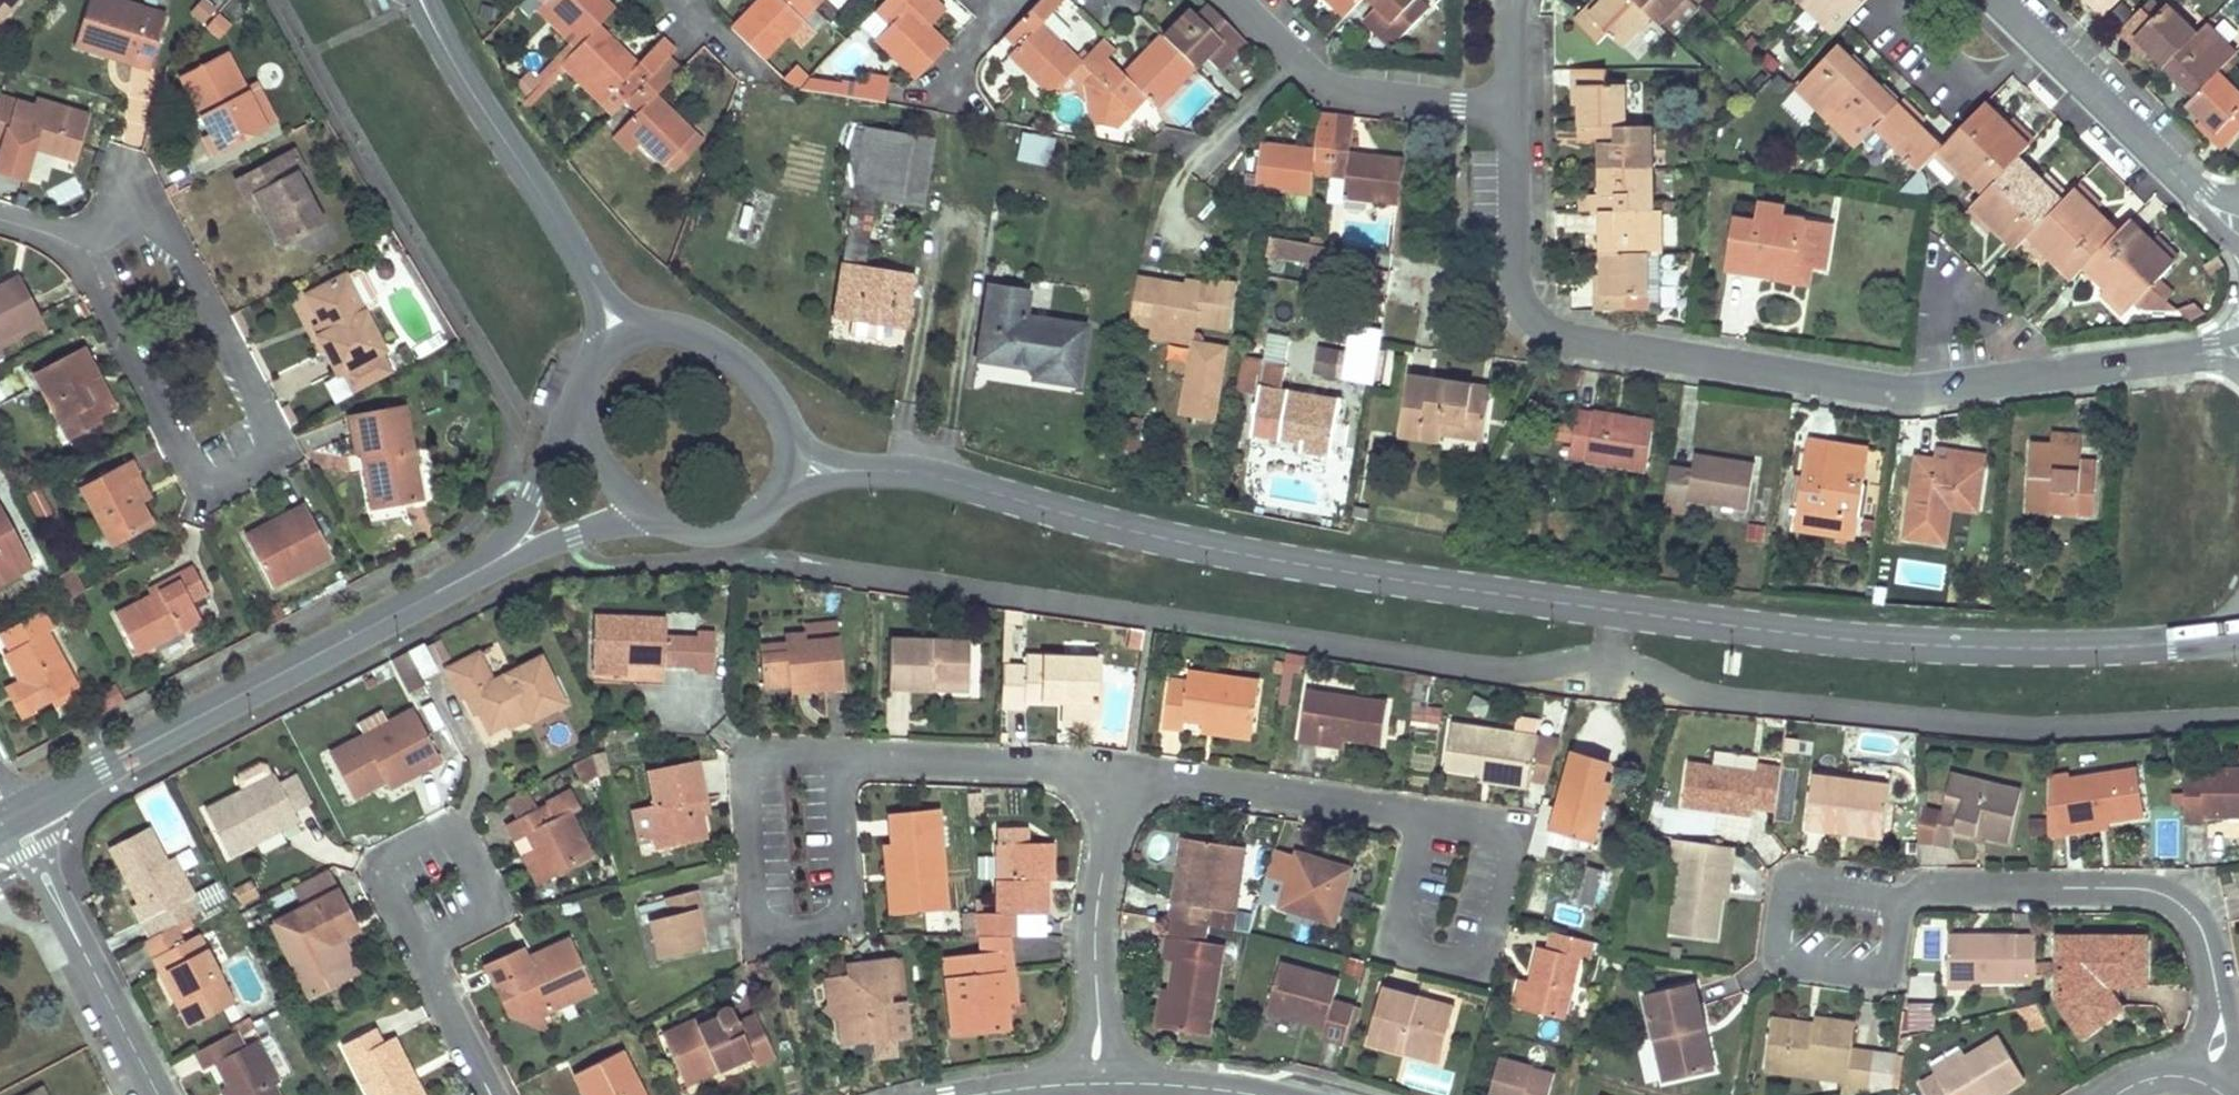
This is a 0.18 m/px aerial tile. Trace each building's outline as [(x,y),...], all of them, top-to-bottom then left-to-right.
[(8,9),(16,0),(0,0),(0,18),(8,9)] [(115,0),(89,0),(75,46),(106,56),(109,47),(134,55),(131,64),(153,71),(169,17),(115,0)] [(208,0),(201,0),(191,12),(202,22),(216,6),(208,0)] [(541,2),(570,30),(573,27),(585,38),(599,24),(614,7),(607,0),(543,0),(541,2)] [(802,21),(813,10),(803,0),(763,0),(752,11),(749,8),(730,28),(760,58),(771,47),(774,50),(789,35),(800,46),(814,33),(802,21)] [(813,10),(823,0),(803,0),(813,10)] [(873,12),(888,27),(874,41),(902,69),(906,66),(917,77),(949,44),(928,24),(925,27),(904,6),(910,0),(884,0),(873,12)] [(933,0),(910,0),(904,6),(925,27),(928,24),(942,9),(933,0)] [(1037,82),(1049,93),(1079,63),(1080,62),(1059,42),(1056,44),(1038,28),(1065,0),(1040,0),(1010,31),(1020,42),(1005,57),(1034,85),(1037,82)] [(1348,16),(1364,0),(1332,0),(1348,16)] [(1380,4),(1366,18),(1394,45),(1430,10),(1420,0),(1376,0),(1380,4)] [(1653,17),(1637,0),(1605,0),(1591,14),(1587,9),(1575,21),(1599,44),(1609,33),(1624,47),(1653,17)] [(1605,0),(1596,0),(1587,9),(1591,14),(1605,0)] [(1661,24),(1685,0),(1637,0),(1653,17),(1661,24)] [(1804,5),(1834,35),(1868,0),(1809,0),(1804,5)] [(2097,2),(2093,7),(2104,17),(2121,0),(2095,0),(2097,2)] [(581,42),(585,38),(573,27),(570,30),(541,2),(534,10),(570,45),(544,71),(548,76),(568,55),(576,47),(581,42)] [(2137,40),(2144,47),(2151,53),(2165,68),(2198,35),(2168,6),(2161,13),(2150,2),(2120,33),(2132,44),(2137,40)] [(1161,37),(1191,67),(1202,56),(1216,69),(1244,42),(1207,6),(1196,17),(1189,10),(1161,37)] [(232,24),(220,13),(207,28),(219,38),(232,24)] [(620,83),(631,95),(640,86),(647,79),(669,56),(676,49),(664,37),(662,36),(634,65),(616,47),(619,44),(599,24),(585,38),(581,42),(576,47),(568,55),(580,67),(578,70),(606,97),(620,83)] [(2165,68),(2196,98),(2221,72),(2238,55),(2207,25),(2198,35),(2165,68)] [(1083,83),(1090,124),(1116,129),(1145,99),(1155,110),(1184,82),(1180,78),(1191,67),(1161,37),(1160,36),(1139,55),(1142,57),(1120,79),(1104,63),(1114,52),(1102,39),(1080,62),(1079,63),(1084,69),(1090,74),(1083,83)] [(2144,47),(2137,40),(2132,44),(2146,58),(2151,53),(2144,47)] [(1797,88),(1828,118),(1869,76),(1839,46),(1797,88)] [(109,47),(106,56),(131,64),(134,55),(109,47)] [(578,70),(580,67),(568,55),(548,76),(536,88),(540,94),(566,69),(611,115),(625,101),(631,95),(620,83),(606,97),(578,70)] [(227,56),(204,68),(182,79),(201,119),(210,135),(204,138),(213,155),(218,152),(228,147),(264,129),(254,110),(227,56)] [(669,56),(647,79),(659,91),(681,69),(676,63),(669,56)] [(807,91),(886,105),(889,84),(890,80),(863,75),(865,65),(833,61),(807,91)] [(798,90),(804,83),(791,70),(782,79),(791,88),(798,90)] [(1580,107),(1581,127),(1626,127),(1625,86),(1606,86),(1606,70),(1573,71),(1573,88),(1580,88),(1580,107)] [(2221,72),(2196,98),(2187,106),(2203,121),(2216,135),(2212,139),(2224,151),(2238,136),(2238,91),(2221,72)] [(1870,135),(1876,129),(1899,105),(1869,76),(1828,118),(1843,133),(1857,148),(1870,135)] [(640,86),(653,98),(659,91),(647,79),(640,86)] [(631,95),(625,101),(634,111),(621,127),(638,144),(650,155),(653,152),(663,162),(664,163),(695,133),(674,113),(671,115),(653,98),(640,86),(631,95)] [(54,155),(75,161),(89,116),(35,99),(33,107),(0,97),(0,147),(21,153),(23,145),(34,148),(54,155)] [(1920,126),(1927,120),(1905,99),(1899,105),(1920,126)] [(1963,128),(2008,170),(2018,159),(2030,147),(2009,125),(1987,103),(1963,128)] [(254,110),(264,129),(275,123),(265,105),(254,110)] [(1934,158),(1940,151),(1943,148),(1920,126),(1899,105),(1876,129),(1890,143),(1920,172),(1934,158)] [(1316,143),(1334,146),(1338,114),(1326,113),(1320,113),(1316,143)] [(1352,148),(1354,132),(1355,117),(1345,115),(1338,114),(1334,146),(1352,148)] [(2037,140),(2015,119),(2009,125),(2030,147),(2037,140)] [(2199,125),(2212,139),(2216,135),(2203,121),(2199,125)] [(638,144),(621,127),(612,136),(629,152),(638,144)] [(1601,145),(1601,169),(1653,168),(1652,127),(1626,127),(1581,127),(1581,145),(1601,145)] [(1996,183),(2008,170),(1963,128),(1943,148),(1940,151),(1962,173),(1984,195),(1996,183)] [(1876,129),(1870,135),(1885,149),(1890,143),(1876,129)] [(914,309),(911,308),(908,308),(912,279),(864,270),(875,200),(923,208),(935,141),(865,130),(836,318),(905,328),(907,316),(912,317),(914,309)] [(1050,167),(1055,137),(1020,132),(1016,161),(1050,167)] [(1315,176),(1330,178),(1333,155),(1315,153),(1302,152),(1290,151),(1290,147),(1262,143),(1256,185),(1273,188),(1273,193),(1312,197),(1315,176)] [(1316,143),(1315,153),(1333,155),(1334,146),(1316,143)] [(23,145),(21,153),(31,156),(34,148),(23,145)] [(1333,155),(1351,157),(1352,148),(1334,146),(1333,155)] [(297,234),(302,243),(306,252),(339,235),(321,199),(315,202),(299,171),(305,168),(295,149),(250,172),(261,191),(258,192),(284,241),(297,234)] [(1940,151),(1934,158),(1956,179),(1962,173),(1940,151)] [(1345,201),(1384,205),(1385,201),(1401,203),(1406,160),(1377,157),(1377,160),(1351,157),(1333,155),(1330,178),(1347,180),(1345,201)] [(2040,225),(2052,213),(2063,202),(2041,181),(2018,159),(2008,170),(1996,183),(2040,225)] [(1582,212),(1601,212),(1653,211),(1653,168),(1601,169),(1601,181),(1602,194),(1591,195),(1581,195),(1582,212)] [(2063,202),(2069,195),(2047,174),(2041,181),(2063,202)] [(2040,225),(1996,183),(1984,195),(1973,207),(1994,228),(2016,249),(2022,243),(2028,237),(2040,225)] [(2075,190),(2097,211),(2103,205),(2081,183),(2075,190)] [(2052,213),(2096,256),(2107,245),(2120,232),(2097,211),(2075,190),(2069,195),(2063,202),(2052,213)] [(1783,208),(1762,205),(1759,223),(1777,226),(1779,216),(1782,216),(1783,208)] [(1967,213),(1989,234),(1994,228),(1973,207),(1967,213)] [(1653,211),(1601,212),(1602,229),(1602,253),(1648,253),(1662,253),(1661,211),(1653,211)] [(2052,213),(2040,225),(2028,237),(2050,259),(2072,280),(2084,268),(2096,256),(2052,213)] [(1752,273),(1759,274),(1765,275),(1770,274),(1773,271),(1774,263),(1813,269),(1825,270),(1832,224),(1782,216),(1779,216),(1777,226),(1759,223),(1737,220),(1731,262),(1753,265),(1752,273)] [(2120,232),(2107,245),(2152,288),(2175,264),(2174,262),(2152,241),(2131,221),(2120,232)] [(2180,257),(2158,236),(2152,241),(2174,262),(2180,257)] [(1329,247),(1271,237),(1268,255),(1325,267),(1329,247)] [(2022,243),(2044,265),(2050,259),(2028,237),(2022,243)] [(2175,314),(2177,312),(2152,288),(2107,245),(2096,256),(2084,268),(2106,290),(2127,310),(2128,312),(2138,303),(2145,310),(2175,314)] [(1594,311),(1649,310),(1655,310),(1662,310),(1662,253),(1648,253),(1602,253),(1602,276),(1602,295),(1595,295),(1594,311)] [(1753,265),(1731,262),(1729,270),(1752,273),(1753,265)] [(1813,269),(1774,263),(1773,271),(1772,280),(1810,285),(1813,269)] [(383,351),(343,274),(305,294),(320,322),(325,332),(316,336),(337,375),(341,373),(383,351)] [(42,320),(19,277),(0,286),(0,341),(42,320)] [(1230,331),(1237,285),(1203,279),(1203,283),(1202,288),(1184,286),(1139,278),(1131,324),(1151,328),(1176,332),(1175,341),(1194,344),(1188,377),(1194,378),(1187,417),(1214,422),(1227,349),(1203,344),(1203,339),(1200,334),(1196,334),(1197,326),(1230,331)] [(1075,387),(1080,358),(1085,329),(1024,320),(1028,295),(990,288),(978,360),(1035,371),(1033,380),(1075,387)] [(2100,296),(2122,317),(2127,310),(2106,290),(2100,296)] [(320,322),(311,327),(316,336),(325,332),(320,322)] [(1373,383),(1373,381),(1374,379),(1378,355),(1383,330),(1349,325),(1340,379),(1373,383)] [(1175,341),(1176,332),(1151,328),(1150,337),(1175,341)] [(1264,363),(1284,367),(1290,338),(1269,334),(1266,349),(1245,345),(1243,359),(1264,363)] [(102,423),(100,420),(99,417),(116,408),(105,387),(100,389),(95,380),(100,377),(85,349),(35,374),(60,423),(71,417),(80,434),(102,423)] [(393,370),(383,351),(341,373),(351,393),(393,370)] [(1378,355),(1374,379),(1380,380),(1384,356),(1378,355)] [(1243,359),(1240,375),(1237,391),(1258,395),(1252,434),(1301,443),(1300,452),(1330,457),(1340,403),(1280,392),(1284,367),(1264,363),(1243,359)] [(105,387),(100,377),(95,380),(100,389),(105,387)] [(1187,417),(1194,378),(1188,377),(1181,416),(1187,417)] [(1409,378),(1405,407),(1400,436),(1441,442),(1442,434),(1484,439),(1489,401),(1479,400),(1480,389),(1409,378)] [(1491,391),(1480,389),(1479,400),(1489,401),(1491,391)] [(359,453),(364,452),(368,452),(378,506),(420,498),(403,403),(346,414),(354,454),(359,453)] [(1647,471),(1651,448),(1655,424),(1578,412),(1570,460),(1647,471)] [(60,423),(69,440),(80,434),(71,417),(60,423)] [(1570,443),(1571,434),(1573,426),(1557,424),(1554,441),(1570,443)] [(2082,439),(2058,438),(2057,448),(2081,449),(2082,439)] [(1832,445),(1821,444),(1809,442),(1804,475),(1799,508),(1795,531),(1855,539),(1867,464),(1830,458),(1832,445)] [(1869,451),(1832,445),(1830,458),(1867,464),(1869,451)] [(2057,448),(2030,446),(2028,491),(2054,492),(2053,516),(2095,519),(2098,462),(2080,461),(2081,449),(2057,448)] [(1984,457),(1937,450),(1935,462),(1983,468),(1984,457)] [(359,453),(369,508),(378,506),(368,452),(364,452),(359,453)] [(1688,503),(1718,508),(1748,512),(1756,465),(1694,455),(1691,470),(1689,484),(1668,481),(1663,511),(1686,515),(1688,503)] [(1977,512),(1980,490),(1983,468),(1935,462),(1918,459),(1906,538),(1946,544),(1951,509),(1977,512)] [(138,476),(134,468),(130,461),(79,487),(111,548),(152,526),(141,504),(129,481),(138,476)] [(1668,481),(1689,484),(1691,470),(1670,468),(1668,481)] [(1799,508),(1804,475),(1794,474),(1789,507),(1799,508)] [(141,504),(150,499),(138,476),(129,481),(141,504)] [(2054,492),(2028,491),(2026,514),(2053,516),(2054,492)] [(292,520),(248,543),(271,588),(331,557),(304,504),(288,513),(292,520)] [(288,513),(244,536),(248,543),(292,520),(288,513)] [(19,572),(28,567),(8,527),(0,531),(0,536),(19,572)] [(19,572),(0,536),(0,582),(19,572)] [(115,615),(125,635),(136,655),(200,621),(189,601),(206,593),(192,566),(176,575),(179,580),(151,596),(115,615)] [(84,591),(73,570),(61,577),(71,597),(84,591)] [(179,580),(176,575),(148,590),(151,596),(179,580)] [(71,597),(61,577),(47,584),(65,618),(78,611),(71,597)] [(62,660),(48,632),(53,630),(43,610),(0,633),(9,651),(4,653),(20,684),(33,710),(52,701),(67,693),(76,688),(62,660)] [(1004,612),(1004,618),(1003,625),(1021,627),(1022,614),(1004,612)] [(665,631),(666,619),(594,616),(593,661),(596,662),(595,674),(617,675),(617,662),(624,662),(664,664),(665,631)] [(806,643),(839,640),(838,626),(805,629),(805,634),(806,643)] [(696,632),(665,631),(664,664),(695,664),(696,632)] [(695,670),(704,670),(714,671),(714,633),(696,632),(695,664),(695,670)] [(807,684),(808,693),(843,690),(839,640),(806,643),(805,634),(785,636),(785,644),(786,652),(760,654),(762,688),(788,686),(807,684)] [(928,685),(968,687),(970,644),(889,641),(887,691),(928,693),(928,685)] [(785,644),(759,646),(760,654),(786,652),(785,644)] [(436,673),(421,645),(405,653),(420,681),(436,673)] [(447,657),(439,645),(426,653),(433,665),(447,657)] [(420,681),(405,653),(388,662),(405,695),(423,686),(420,681)] [(525,722),(526,723),(526,724),(562,706),(539,658),(502,676),(490,682),(476,653),(443,669),(457,697),(458,697),(465,694),(476,714),(486,734),(503,726),(522,716),(525,722)] [(1023,702),(1058,704),(1057,726),(1082,727),(1095,714),(1095,705),(1096,683),(1097,661),(1024,658),(1023,669),(1002,668),(1000,709),(1023,710),(1023,702)] [(1188,674),(1187,679),(1186,685),(1168,682),(1162,728),(1181,731),(1183,721),(1203,724),(1251,731),(1258,685),(1188,674)] [(1417,675),(1413,700),(1423,701),(1427,676),(1417,675)] [(13,687),(27,713),(33,710),(20,684),(13,687)] [(788,686),(790,694),(808,693),(807,684),(788,686)] [(55,707),(70,700),(67,693),(52,701),(55,707)] [(1342,741),(1362,743),(1381,746),(1387,705),(1307,693),(1299,742),(1318,745),(1319,737),(1342,741)] [(465,694),(458,697),(469,717),(476,714),(465,694)] [(1425,710),(1418,709),(1411,708),(1410,720),(1423,723),(1425,710)] [(349,797),(365,789),(381,781),(385,790),(406,779),(399,767),(413,760),(419,773),(438,763),(412,711),(384,725),(390,735),(368,746),(363,736),(327,755),(349,797)] [(522,716),(503,726),(506,733),(525,722),(522,716)] [(1202,734),(1249,740),(1251,731),(1203,724),(1202,734)] [(390,735),(384,725),(363,736),(368,746),(390,735)] [(1547,785),(1553,763),(1559,741),(1452,725),(1445,770),(1483,775),(1529,782),(1547,785)] [(1319,737),(1318,745),(1341,749),(1342,741),(1319,737)] [(608,777),(603,755),(592,757),(597,780),(608,777)] [(1558,805),(1557,804),(1555,804),(1553,809),(1541,806),(1528,854),(1544,858),(1552,830),(1594,842),(1608,794),(1601,792),(1603,784),(1608,766),(1572,756),(1558,805)] [(597,780),(592,757),(573,766),(581,788),(598,781),(597,780)] [(406,779),(419,773),(413,760),(399,767),(406,779)] [(695,763),(672,768),(648,773),(654,808),(648,809),(654,840),(655,848),(704,838),(699,815),(697,801),(703,799),(695,763)] [(1683,805),(1718,810),(1752,815),(1753,807),(1774,810),(1780,769),(1759,766),(1758,774),(1688,764),(1683,805)] [(2183,769),(2183,825),(2203,825),(2203,818),(2238,818),(2238,770),(2183,769)] [(2145,818),(2141,794),(2138,770),(2070,780),(2069,774),(2048,777),(2047,839),(2081,835),(2080,827),(2107,823),(2145,818)] [(2007,844),(2021,789),(1951,773),(1945,796),(1960,799),(1956,816),(1941,811),(1917,805),(1916,841),(1950,849),(1953,837),(1955,830),(1985,838),(2007,844)] [(1529,782),(1483,775),(1481,783),(1528,790),(1529,782)] [(296,821),(294,818),(292,813),(278,786),(273,776),(204,811),(227,857),(254,843),(251,837),(278,824),(281,829),(296,821)] [(1823,830),(1824,826),(1824,821),(1881,828),(1887,786),(1810,776),(1804,828),(1823,830)] [(308,805),(294,777),(278,786),(292,813),(308,805)] [(1601,792),(1608,794),(1610,786),(1603,784),(1601,792)] [(171,786),(145,795),(167,857),(193,848),(171,786)] [(569,811),(571,814),(577,811),(568,791),(544,803),(545,805),(553,819),(569,811)] [(699,815),(706,814),(703,799),(697,801),(699,815)] [(512,821),(534,811),(529,801),(507,812),(512,821)] [(592,857),(581,834),(571,814),(569,811),(553,819),(545,805),(534,811),(512,821),(507,824),(516,841),(527,835),(534,850),(536,854),(533,856),(546,880),(592,857)] [(654,840),(648,809),(633,813),(639,843),(654,840)] [(897,913),(946,908),(937,812),(888,817),(891,846),(897,913)] [(1824,826),(1823,830),(1880,838),(1881,828),(1824,821),(1824,826)] [(2080,827),(2081,835),(2108,831),(2107,823),(2080,827)] [(278,824),(251,837),(254,843),(281,829),(278,824)] [(1955,830),(1953,837),(1984,844),(1985,838),(1955,830)] [(140,923),(190,897),(182,880),(175,884),(164,864),(147,831),(111,849),(139,903),(132,906),(140,923)] [(1023,844),(1023,837),(1023,831),(996,831),(996,847),(1006,847),(1006,881),(993,881),(993,916),(973,916),(975,938),(979,938),(1006,938),(1006,916),(1011,916),(1044,916),(1044,882),(1049,882),(1049,844),(1023,844)] [(1684,841),(1672,839),(1670,861),(1681,863),(1684,841)] [(1184,841),(1171,922),(1208,928),(1211,911),(1236,914),(1241,878),(1245,851),(1184,841)] [(1681,863),(1676,898),(1671,934),(1715,940),(1721,900),(1728,847),(1684,841),(1681,863)] [(884,847),(890,913),(897,913),(891,846),(884,847)] [(996,847),(993,847),(993,881),(1006,881),(1006,847),(996,847)] [(1728,847),(1721,900),(1731,901),(1739,849),(1728,847)] [(522,856),(536,885),(546,880),(533,856),(536,854),(534,850),(522,856)] [(1332,916),(1334,917),(1336,917),(1345,890),(1342,888),(1348,871),(1323,863),(1322,866),(1274,850),(1265,878),(1286,884),(1277,908),(1329,925),(1332,916)] [(1268,854),(1245,851),(1241,878),(1262,881),(1268,854)] [(175,884),(182,880),(172,859),(164,864),(175,884)] [(331,943),(344,936),(357,929),(337,890),(343,887),(334,869),(291,891),(301,909),(273,924),(310,998),(342,981),(325,946),(331,943)] [(1578,905),(1586,907),(1594,909),(1604,873),(1588,869),(1578,905)] [(1286,884),(1265,878),(1258,902),(1277,908),(1286,884)] [(697,891),(680,894),(664,899),(668,916),(648,921),(658,959),(703,947),(699,930),(695,910),(701,908),(697,891)] [(190,897),(140,923),(148,938),(174,925),(199,912),(190,897)] [(664,900),(639,904),(642,920),(666,916),(664,900)] [(699,930),(706,928),(701,908),(695,910),(699,930)] [(1586,910),(1577,908),(1575,916),(1583,918),(1586,910)] [(1171,922),(1166,958),(1176,960),(1171,993),(1166,1031),(1208,1037),(1223,947),(1205,944),(1208,928),(1171,922)] [(148,938),(143,941),(151,956),(181,940),(174,925),(148,938)] [(168,970),(174,983),(181,996),(174,1000),(186,1026),(233,1003),(197,932),(181,940),(151,956),(160,973),(168,970)] [(1586,962),(1591,945),(1551,934),(1547,951),(1537,949),(1527,986),(1520,1013),(1542,1019),(1563,1025),(1581,960),(1586,962)] [(2035,937),(1991,937),(1947,936),(1946,983),(1969,983),(2035,982),(2035,976),(2035,966),(2035,937)] [(980,954),(1009,951),(1006,938),(979,938),(980,954)] [(2119,988),(2131,988),(2144,988),(2144,938),(2058,938),(2057,1005),(2079,1039),(2102,1023),(2096,1013),(2104,1007),(2105,988),(2119,988)] [(482,966),(487,977),(492,988),(502,983),(513,1007),(538,1016),(590,992),(567,940),(544,950),(546,956),(527,964),(524,959),(519,948),(482,966)] [(325,946),(342,981),(348,978),(331,943),(325,946)] [(546,956),(544,950),(524,959),(527,964),(546,956)] [(1009,951),(980,954),(953,957),(955,978),(945,979),(951,1038),(1007,1032),(1005,1006),(1001,973),(1011,972),(1009,951)] [(953,957),(943,957),(945,979),(955,978),(953,957)] [(894,1040),(901,1040),(909,1039),(904,1001),(889,1003),(887,991),(898,989),(895,960),(853,965),(856,982),(850,982),(844,977),(833,978),(829,984),(833,1022),(838,1022),(842,1047),(866,1044),(871,1048),(873,1060),(896,1057),(894,1040)] [(853,965),(843,966),(844,977),(850,982),(856,982),(853,965)] [(1266,1015),(1295,1023),(1324,1031),(1322,1040),(1343,1045),(1354,1008),(1332,1002),(1338,980),(1281,965),(1266,1015)] [(2050,976),(2050,966),(2035,966),(2035,976),(2050,976)] [(174,983),(168,970),(160,973),(174,1000),(181,996),(174,983)] [(1005,1006),(1014,1004),(1011,972),(1001,973),(1005,1006)] [(1969,983),(1946,983),(1946,991),(1969,991),(1969,983)] [(1520,984),(1513,1011),(1520,1013),(1527,986),(1520,984)] [(1703,1073),(1699,1051),(1694,1030),(1703,1028),(1695,986),(1644,996),(1663,1081),(1703,1073)] [(2119,1011),(2119,988),(2105,988),(2104,1007),(2096,1013),(2102,1023),(2119,1011)] [(1403,1054),(1405,1049),(1406,1044),(1440,1054),(1453,1009),(1382,990),(1367,1044),(1403,1054)] [(1163,992),(1158,1030),(1166,1031),(1171,993),(1163,992)] [(1937,1030),(1936,1002),(1914,1002),(1915,1031),(1937,1030)] [(2017,1009),(2032,1035),(2047,1026),(2034,1005),(2017,1009)] [(1350,1047),(1361,1009),(1354,1007),(1354,1008),(1343,1045),(1350,1047)] [(661,1035),(680,1079),(712,1066),(714,1071),(748,1057),(752,1067),(772,1058),(753,1016),(735,1023),(728,1012),(727,1010),(726,1009),(724,1008),(723,1008),(721,1008),(719,1009),(718,1009),(716,1011),(716,1012),(715,1013),(715,1015),(715,1017),(715,1018),(716,1019),(696,1027),(693,1020),(661,1035)] [(715,1013),(716,1012),(716,1011),(693,1020),(696,1027),(716,1019),(715,1018),(715,1017),(715,1015),(715,1013)] [(1908,1037),(1911,1014),(1901,1013),(1898,1039),(1908,1037)] [(1813,1019),(1813,1025),(1812,1031),(1771,1025),(1768,1045),(1765,1064),(1843,1075),(1842,1083),(1840,1094),(1861,1094),(1869,1093),(1891,1089),(1895,1056),(1851,1050),(1854,1024),(1813,1019)] [(1813,1025),(1772,1019),(1771,1025),(1812,1031),(1813,1025)] [(1703,1073),(1712,1070),(1703,1028),(1694,1030),(1699,1051),(1703,1073)] [(384,1042),(378,1045),(370,1030),(341,1044),(367,1094),(412,1094),(402,1076),(408,1073),(391,1038),(384,1042)] [(195,1051),(204,1069),(216,1063),(227,1083),(233,1094),(272,1094),(268,1086),(273,1084),(251,1042),(240,1048),(232,1032),(195,1051)] [(1927,1079),(1920,1084),(1927,1094),(1998,1094),(2024,1080),(1999,1037),(1965,1057),(1935,1075),(1927,1079)] [(1405,1049),(1403,1054),(1438,1064),(1440,1054),(1406,1044),(1405,1049)] [(618,1051),(571,1076),(580,1094),(640,1094),(618,1051)] [(1935,1075),(1965,1057),(1961,1051),(1931,1069),(1935,1075)] [(1902,1056),(1895,1056),(1891,1089),(1899,1090),(1902,1056)] [(1448,1093),(1452,1068),(1406,1059),(1401,1085),(1448,1093)] [(1553,1077),(1499,1063),(1490,1094),(1548,1094),(1553,1077)] [(1843,1075),(1765,1064),(1764,1072),(1842,1083),(1843,1075)] [(714,1071),(712,1066),(680,1079),(682,1085),(714,1071)] [(408,1073),(402,1076),(412,1094),(419,1094),(408,1073)] [(227,1083),(220,1087),(224,1094),(233,1094),(227,1083)]
